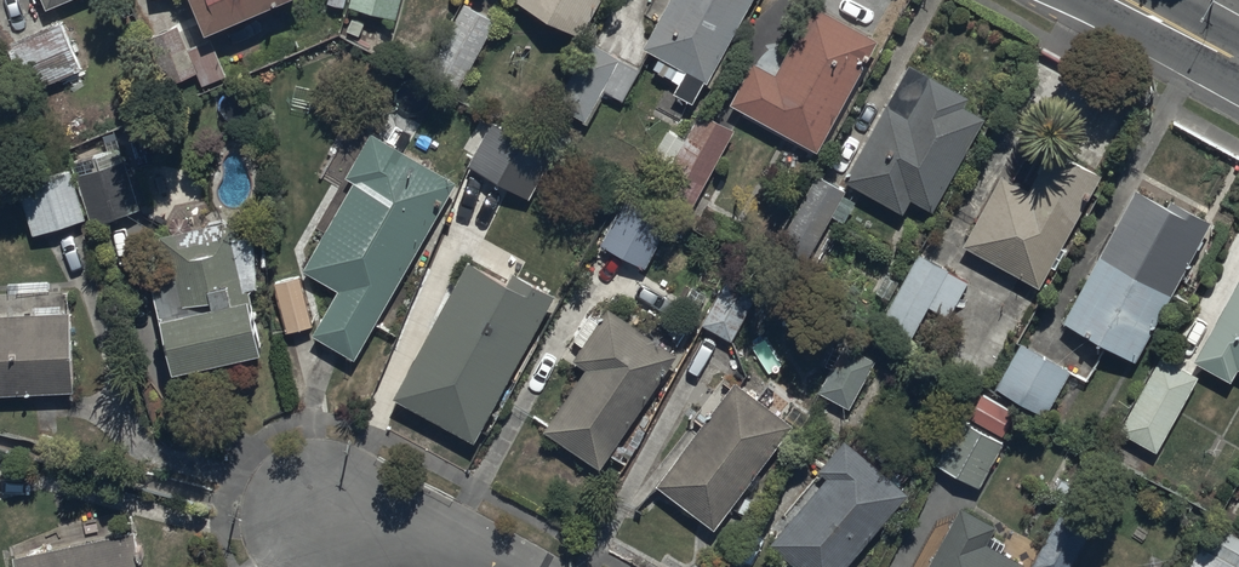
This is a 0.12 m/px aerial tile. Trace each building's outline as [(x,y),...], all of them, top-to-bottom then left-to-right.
[(193,9),(203,5),(210,23),(185,34),(180,22),(163,30),(191,95),(229,79),(216,48),(221,47),(212,25),(271,0),(189,0),(193,9)] [(348,4),(397,18),(402,0),(350,0),(348,4)] [(497,17),(466,0),(462,0),(423,71),(457,90),(497,17)] [(582,35),(601,0),(518,0),(582,35)] [(751,0),(668,0),(644,44),(659,52),(652,64),(681,80),(676,89),(695,99),(706,79),(708,80),(751,0)] [(730,100),(818,148),(879,36),(813,0),(812,0),(774,70),(753,58),(730,100)] [(8,39),(29,89),(84,66),(63,16),(8,39)] [(623,99),(640,67),(588,39),(555,101),(589,119),(605,90),(623,99)] [(909,58),(843,178),(903,211),(911,195),(933,207),(984,115),(963,104),(970,92),(909,58)] [(651,195),(687,214),(735,126),(699,106),(651,195)] [(491,119),(468,163),(531,197),(555,153),(491,119)] [(108,145),(72,156),(93,224),(143,207),(116,128),(104,131),(108,145)] [(354,358),(456,178),(371,130),(347,172),(356,177),(306,265),(340,285),(312,334),(354,358)] [(1002,172),(963,242),(1041,285),(1105,168),(1040,132),(1014,179),(1002,172)] [(88,216),(70,162),(17,178),(33,233),(88,216)] [(843,185),(813,170),(781,240),(811,254),(843,185)] [(1136,358),(1210,218),(1136,179),(1062,319),(1136,358)] [(623,198),(601,242),(646,265),(668,221),(623,198)] [(174,368),(177,367),(268,346),(254,286),(264,284),(248,213),(143,237),(174,368)] [(950,265),(917,247),(878,321),(911,339),(950,265)] [(469,257),(394,393),(474,438),(556,291),(512,266),(506,278),(469,257)] [(302,271),(274,278),(286,329),(314,322),(302,271)] [(730,275),(702,322),(735,341),(762,294),(730,275)] [(1193,359),(1230,379),(1238,365),(1238,366),(1238,277),(1193,359)] [(586,364),(543,428),(599,466),(679,348),(609,301),(573,355),(586,364)] [(77,388),(74,309),(0,312),(0,392),(77,388)] [(845,338),(818,390),(850,408),(878,355),(845,338)] [(1021,339),(996,385),(1048,414),(1073,368),(1021,339)] [(1198,374),(1160,354),(1119,429),(1156,450),(1198,374)] [(738,379),(657,481),(715,527),(796,425),(738,379)] [(971,416),(1004,434),(1018,410),(984,391),(971,416)] [(979,486),(1005,440),(960,415),(935,461),(979,486)] [(771,541),(801,566),(842,566),(909,490),(845,435),(817,467),(827,475),(771,541)] [(1025,559),(1003,548),(1007,541),(993,533),(999,522),(962,502),(928,566),(1021,566),(1025,559)] [(1060,509),(1030,564),(1035,566),(1070,566),(1092,526),(1060,509)] [(1191,566),(1238,566),(1238,531),(1216,519),(1191,566)] [(138,530),(16,555),(18,566),(146,566),(138,530)]
